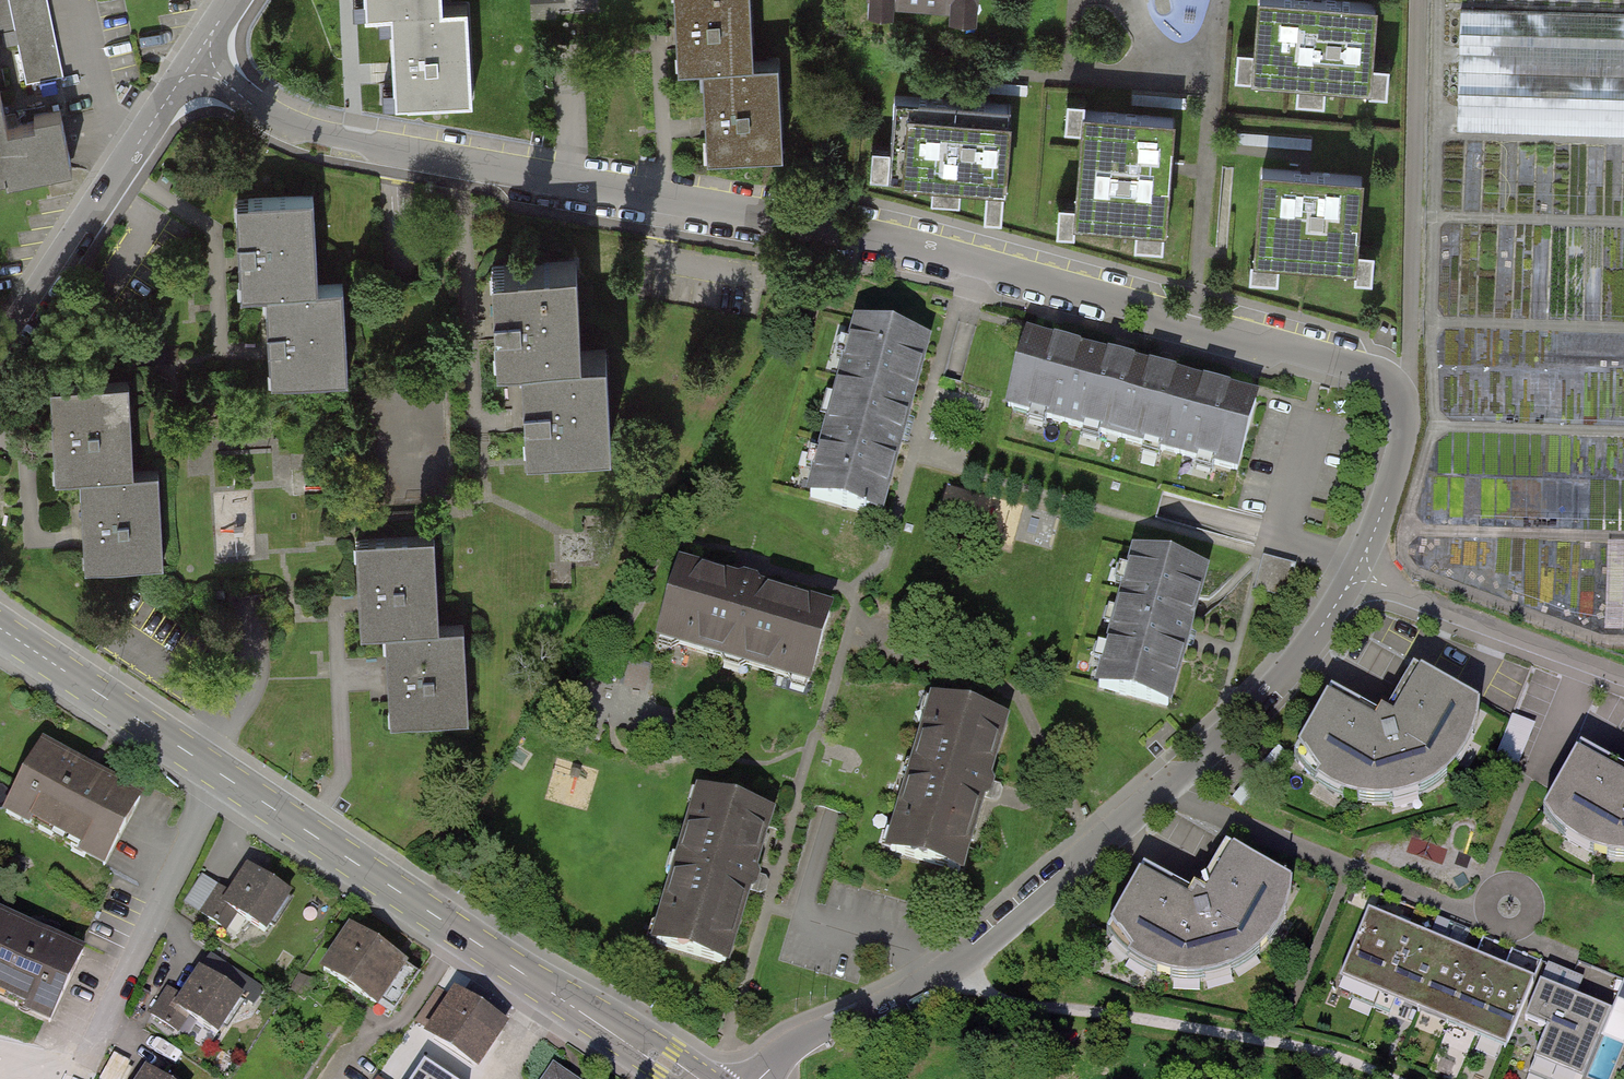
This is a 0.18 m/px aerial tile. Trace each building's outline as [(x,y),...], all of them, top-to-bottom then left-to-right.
[(27,80),(64,74),(52,0),(0,0),(0,13),(5,43),(20,41),(27,80)] [(440,11),(440,0),(366,0),(367,14),(392,13),(440,11)] [(753,63),(751,0),(677,0),(680,66),(705,65),(753,63)] [(975,12),(976,0),(865,0),(865,4),(975,12)] [(1376,4),(1320,0),(1259,0),(1253,75),(1369,84),(1376,4)] [(1460,128),(1623,132),(1623,9),(1463,5),(1460,128)] [(440,11),(392,13),(395,103),(469,100),(466,10),(440,11)] [(753,63),(705,65),(708,155),(783,152),(779,62),(753,63)] [(1004,185),(1010,105),(952,100),(895,95),(888,176),(1004,185)] [(1169,167),(1173,118),(1084,111),(1076,218),(1165,226),(1169,167)] [(66,166),(56,114),(27,119),(28,127),(0,132),(0,179),(66,166)] [(1354,263),(1362,176),(1304,171),(1262,168),(1255,255),(1354,263)] [(267,286),(316,284),(313,196),(239,199),(242,287),(267,286)] [(524,356),(580,354),(577,266),(492,269),(496,357),(524,356)] [(316,284),(267,286),(271,376),(345,374),(342,283),(316,284)] [(846,328),(803,502),(884,522),(928,348),(846,328)] [(1137,370),(1024,338),(1003,417),(1119,447),(1137,370)] [(580,354),(524,356),(528,447),(609,443),(606,353),(580,354)] [(1258,404),(1137,370),(1127,413),(1119,447),(1238,479),(1258,404)] [(85,475),(134,473),(130,384),(57,386),(60,476),(85,475)] [(134,473),(85,475),(88,565),(163,562),(159,472),(134,473)] [(391,628),(440,627),(436,538),(363,541),(366,629),(391,628)] [(1609,632),(1623,632),(1623,542),(1610,542),(1609,632)] [(1131,556),(1096,692),(1169,711),(1204,574),(1131,556)] [(1265,557),(1259,591),(1292,597),(1298,563),(1265,557)] [(655,645),(808,690),(831,614),(678,569),(655,645)] [(440,627),(391,628),(395,719),(469,716),(466,626),(440,627)] [(1421,675),(1391,726),(1331,693),(1294,758),(1344,794),(1404,798),(1455,763),(1479,707),(1421,675)] [(928,698),(880,856),(958,879),(1006,722),(928,698)] [(104,867),(140,799),(44,749),(8,817),(104,867)] [(1579,750),(1544,815),(1595,851),(1623,852),(1623,776),(1579,750)] [(686,797),(644,955),(727,976),(769,819),(686,797)] [(1234,850),(1201,904),(1145,871),(1107,937),(1156,970),(1218,976),(1266,939),(1290,883),(1234,850)] [(289,899),(245,869),(225,897),(217,892),(201,914),(225,930),(240,909),(268,928),(289,899)] [(1534,980),(1370,912),(1341,975),(1507,1043),(1534,980)] [(49,1028),(84,955),(0,915),(0,1005),(49,1028)] [(402,968),(346,932),(320,973),(376,1009),(402,968)] [(239,999),(196,969),(176,997),(167,992),(152,1014),(175,1030),(190,1009),(218,1028),(239,999)] [(1540,985),(1524,1023),(1547,1032),(1530,1073),(1544,1078),(1579,1078),(1608,1011),(1540,985)] [(500,1027),(450,996),(422,1040),(472,1071),(500,1027)] [(552,1068),(545,1078),(568,1078),(552,1068)] [(144,1069),(137,1078),(158,1078),(144,1069)]
